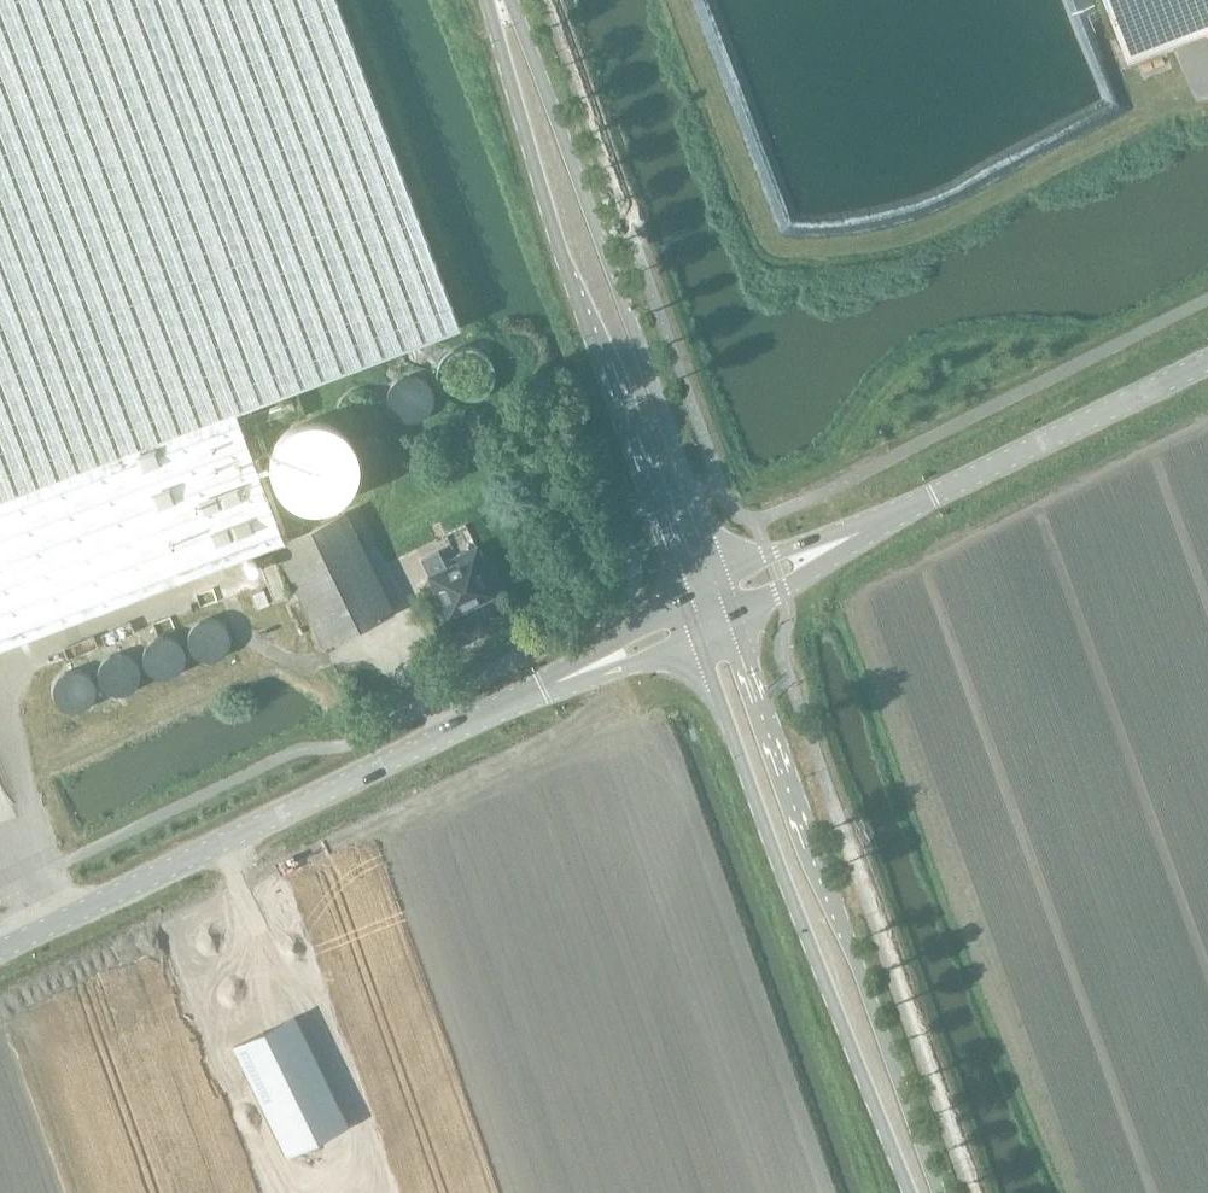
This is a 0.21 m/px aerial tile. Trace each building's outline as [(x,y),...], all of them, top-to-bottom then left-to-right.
[(283,541),(234,412),(458,328),(334,0),(0,0),(0,647),(283,541)] [(1126,60),(1128,60),(1126,56),(1207,25),(1207,0),(1103,0),(1126,60)] [(392,611),(344,512),(283,541),(275,545),(323,644),(392,611)] [(476,602),(492,594),(478,566),(484,563),(476,547),(456,556),(458,562),(429,576),(448,615),(463,608),(461,605),(474,599),(476,602)] [(272,555),(259,560),(274,601),(287,596),(272,555)] [(286,1154),(346,1125),(294,1016),(233,1046),(286,1154)]
